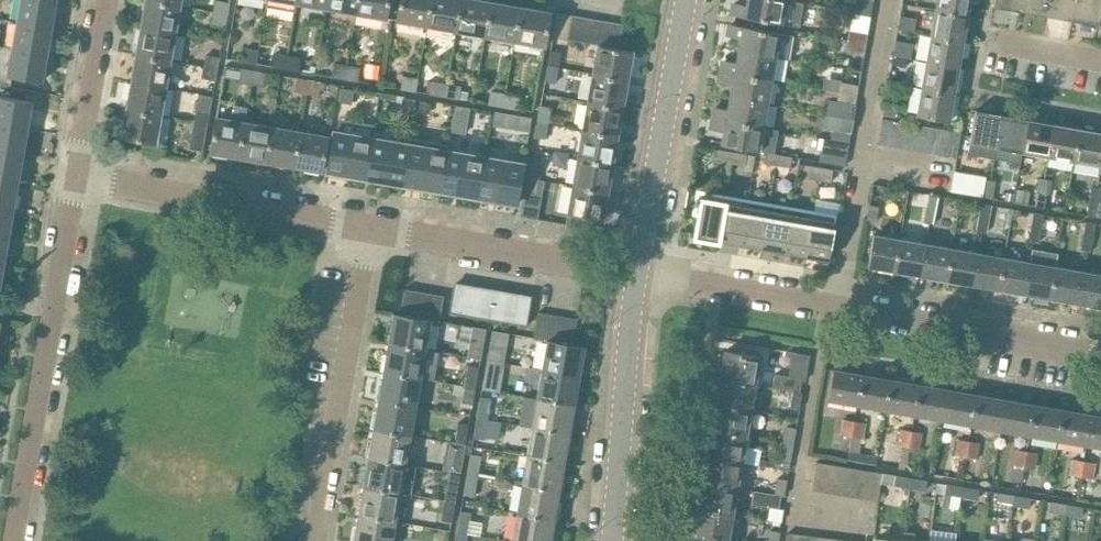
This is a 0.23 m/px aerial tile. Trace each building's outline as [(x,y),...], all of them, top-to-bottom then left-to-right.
[(17,21),(51,26),(56,0),(20,0),(17,21)] [(140,27),(175,33),(179,5),(150,0),(145,0),(140,27)] [(213,11),(226,14),(228,3),(215,0),(213,11)] [(265,7),(295,12),(296,3),(297,0),(266,0),(265,7)] [(296,3),(325,8),(327,0),(297,0),(296,3)] [(325,8),(355,13),(357,0),(327,0),(325,8)] [(355,13),(385,19),(389,0),(357,0),(355,13)] [(430,0),(400,0),(396,21),(426,26),(430,0)] [(455,31),(461,0),(430,0),(426,26),(455,31)] [(484,36),(490,1),(484,0),(461,0),(455,31),(484,36)] [(733,15),(798,26),(803,2),(790,0),(747,0),(746,6),(735,3),(733,15)] [(853,11),(870,14),(872,1),(874,1),(874,0),(855,0),(853,11)] [(968,15),(970,0),(937,0),(935,9),(968,15)] [(994,6),(1020,11),(1022,0),(995,0),(994,6)] [(1046,16),(1049,0),(1022,0),(1020,11),(1046,16)] [(1072,20),(1075,0),(1049,0),(1046,16),(1072,20)] [(1098,25),(1100,6),(1100,0),(1075,0),(1072,20),(1098,25)] [(484,36),(513,41),(519,6),(490,1),(484,36)] [(550,11),(519,6),(513,41),(544,46),(549,15),(550,11)] [(935,9),(930,35),(963,41),(968,15),(935,9)] [(226,14),(213,11),(211,23),(224,25),(226,14)] [(848,40),(866,43),(868,33),(867,33),(870,14),(853,11),(848,40)] [(565,39),(570,15),(556,13),(552,37),(565,39)] [(570,15),(565,39),(578,41),(582,17),(570,15)] [(898,29),(914,32),(916,19),(900,16),(898,29)] [(591,43),(595,19),(582,17),(578,41),(591,43)] [(595,19),(591,43),(603,45),(608,22),(595,19)] [(47,53),(51,26),(17,21),(12,48),(47,53)] [(608,22),(603,45),(617,48),(621,24),(608,22)] [(731,24),(729,35),(740,37),(738,50),(776,56),(788,58),(792,34),(731,24)] [(140,27),(135,54),(170,60),(175,33),(140,27)] [(930,35),(926,61),(959,67),(963,41),(930,35)] [(866,43),(848,40),(846,50),(864,54),(866,43)] [(893,55),(909,58),(911,47),(895,44),(893,55)] [(627,79),(632,51),(598,45),(593,74),(627,79)] [(47,53),(12,48),(7,75),(42,81),(47,53)] [(243,60),(242,61),(255,63),(257,50),(244,48),(243,60)] [(772,80),(776,56),(738,50),(736,62),(725,60),(723,71),(772,80)] [(546,66),(557,68),(560,53),(549,51),(546,66)] [(285,68),(288,55),(275,53),(273,66),(285,68)] [(165,87),(170,60),(135,54),(130,81),(165,87)] [(203,66),(217,68),(219,57),(205,55),(203,66)] [(288,55),(285,68),(297,71),(300,57),(288,55)] [(909,58),(893,55),(891,67),(907,70),(909,58)] [(954,93),(959,67),(926,61),(921,87),(954,93)] [(343,79),(345,65),(331,63),(329,76),(343,79)] [(345,65),(343,79),(357,81),(359,68),(345,65)] [(217,68),(203,66),(201,78),(215,80),(217,68)] [(557,68),(546,66),(544,81),(555,83),(557,68)] [(251,82),(253,71),(241,69),(239,80),(251,82)] [(253,71),(251,82),(262,84),(264,73),(253,71)] [(767,103),(772,80),(723,71),(721,82),(732,84),(730,96),(767,103)] [(622,107),(627,79),(593,74),(587,102),(622,107)] [(414,91),(416,79),(402,77),(400,89),(414,91)] [(306,92),(308,80),(296,78),(294,89),(306,92)] [(308,80),(306,92),(317,93),(319,82),(308,80)] [(160,115),(165,87),(130,81),(126,109),(160,115)] [(839,92),(857,95),(859,84),(841,81),(839,92)] [(444,96),(446,84),(432,82),(430,94),(444,96)] [(446,84),(444,96),(467,100),(468,93),(459,92),(459,87),(446,84)] [(954,93),(921,87),(916,113),(950,119),(954,93)] [(340,90),(338,103),(351,105),(354,92),(340,90)] [(502,106),(504,95),(490,92),(488,104),(502,106)] [(857,95),(839,92),(837,102),(827,100),(825,113),(853,118),(857,95)] [(194,120),(207,122),(209,111),(212,96),(198,94),(194,120)] [(26,129),(31,101),(0,95),(0,124),(26,129)] [(504,95),(502,106),(516,109),(518,97),(504,95)] [(763,127),(767,103),(730,96),(727,109),(716,107),(714,118),(763,127)] [(404,100),(402,114),(415,116),(417,102),(404,100)] [(617,135),(622,107),(587,102),(582,129),(617,135)] [(883,115),(899,118),(901,105),(885,102),(883,115)] [(419,103),(418,113),(429,115),(431,105),(419,103)] [(238,156),(244,121),(247,107),(233,105),(231,119),(216,116),(210,152),(238,156)] [(537,121),(547,123),(550,109),(539,107),(537,121)] [(160,115),(126,109),(121,136),(156,143),(160,115)] [(458,109),(456,120),(469,122),(471,111),(458,109)] [(970,143),(968,153),(995,158),(1002,115),(975,110),(971,135),(970,143)] [(830,139),(849,142),(853,118),(825,113),(822,129),(832,131),(830,139)] [(1002,115),(995,158),(1020,162),(1021,152),(1023,153),(1029,120),(1002,115)] [(721,144),(759,151),(763,127),(714,118),(712,129),(723,131),(721,144)] [(890,146),(895,121),(882,119),(878,144),(890,146)] [(207,122),(194,120),(189,149),(202,151),(207,122)] [(1055,124),(1029,120),(1023,153),(1049,157),(1055,124)] [(272,126),(244,121),(238,156),(266,161),(272,126)] [(547,123),(537,121),(534,137),(545,139),(547,123)] [(904,149),(908,123),(895,121),(890,146),(904,149)] [(916,151),(921,125),(908,123),(904,149),(916,151)] [(26,129),(0,124),(0,151),(22,155),(26,129)] [(1080,129),(1055,124),(1049,157),(1075,162),(1080,129)] [(929,153),(934,128),(921,125),(916,151),(929,153)] [(299,130),(272,126),(266,161),(293,166),(299,130)] [(942,155),(947,130),(934,128),(929,153),(942,155)] [(612,163),(617,135),(582,129),(577,157),(612,163)] [(1080,129),(1075,162),(1100,166),(1100,164),(1100,132),(1080,129)] [(299,130),(293,166),(321,171),(328,135),(299,130)] [(364,178),(371,137),(333,130),(326,171),(364,178)] [(947,130),(942,155),(956,158),(960,132),(947,130)] [(364,178),(402,185),(410,138),(372,132),(371,137),(364,178)] [(402,185),(440,191),(447,150),(448,145),(410,138),(402,185)] [(823,138),(818,161),(845,166),(847,153),(849,142),(830,139),(830,140),(823,138)] [(731,162),(733,152),(716,149),(714,160),(731,162)] [(485,156),(447,150),(440,191),(478,197),(485,156)] [(22,155),(0,151),(0,179),(17,182),(22,155)] [(733,152),(731,162),(744,165),(746,154),(733,152)] [(776,165),(778,154),(764,152),(762,163),(776,165)] [(778,154),(776,165),(789,167),(791,157),(778,154)] [(523,163),(485,156),(478,197),(516,204),(523,163)] [(607,191),(612,163),(577,157),(572,185),(607,191)] [(527,177),(538,179),(540,164),(529,162),(527,177)] [(819,180),(821,167),(810,165),(807,178),(819,180)] [(821,167),(819,180),(831,182),(833,169),(821,167)] [(954,170),(950,190),(982,196),(985,180),(986,176),(954,170)] [(538,179),(527,177),(524,192),(535,194),(538,179)] [(17,182),(0,179),(0,207),(12,209),(17,182)] [(1037,194),(1046,195),(1046,194),(1050,195),(1052,182),(1040,179),(1037,194)] [(985,180),(982,196),(992,198),(995,181),(985,180)] [(867,219),(876,221),(879,207),(880,208),(884,185),(872,183),(868,205),(869,206),(867,219)] [(607,191),(572,185),(567,214),(602,220),(607,191)] [(1097,189),(1091,188),(1089,203),(1098,204),(1095,218),(1100,219),(1100,200),(1099,200),(1100,190),(1097,189)] [(717,240),(725,197),(698,192),(694,213),(698,214),(694,236),(717,240)] [(927,208),(936,209),(939,195),(930,194),(927,208)] [(1046,195),(1037,194),(1035,207),(1043,209),(1046,195)] [(747,201),(725,197),(717,240),(739,244),(747,201)] [(769,204),(747,201),(739,244),(761,248),(769,204)] [(1087,216),(1095,218),(1098,204),(1089,203),(1087,216)] [(791,208),(769,204),(761,248),(783,252),(791,208)] [(979,218),(988,219),(990,206),(982,204),(979,218)] [(8,236),(12,209),(0,207),(0,234),(8,236)] [(813,212),(791,208),(783,252),(805,256),(813,212)] [(936,209),(927,208),(925,222),(934,223),(936,209)] [(813,212),(805,256),(828,260),(837,214),(835,214),(835,216),(813,212)] [(1031,228),(1040,229),(1042,215),(1034,214),(1031,228)] [(988,219),(979,218),(977,232),(982,233),(982,232),(986,233),(988,219)] [(1083,237),(1092,238),(1094,224),(1085,223),(1083,237)] [(1040,229),(1031,228),(1029,242),(1037,243),(1040,229)] [(894,271),(900,238),(873,234),(868,266),(894,271)] [(1092,238),(1083,237),(1081,251),(1089,253),(1092,238)] [(926,243),(900,238),(894,271),(920,276),(926,243)] [(920,276),(946,280),(952,247),(926,243),(920,276)] [(978,252),(972,285),(998,289),(1004,257),(1005,251),(1002,248),(991,246),(988,247),(987,254),(978,252)] [(946,280),(972,285),(978,252),(952,247),(946,280)] [(998,289),(1025,294),(1031,261),(1004,257),(998,289)] [(1025,294),(1051,299),(1057,266),(1031,261),(1025,294)] [(1051,299),(1077,303),(1083,270),(1057,266),(1051,299)] [(1100,308),(1100,274),(1083,270),(1077,303),(1100,308)] [(530,298),(497,292),(453,285),(449,312),(525,325),(530,298)] [(417,291),(404,288),(399,315),(412,317),(417,291)] [(430,293),(417,291),(412,317),(425,319),(430,293)] [(392,314),(387,343),(425,349),(430,320),(438,322),(443,295),(430,293),(425,319),(412,317),(399,315),(392,314)] [(545,340),(550,314),(537,312),(532,338),(545,340)] [(563,316),(550,314),(545,340),(546,341),(558,343),(563,316)] [(576,319),(563,316),(558,343),(571,345),(576,319)] [(469,357),(479,359),(483,340),(473,338),(469,357)] [(486,360),(498,362),(501,343),(490,341),(486,360)] [(571,345),(558,343),(546,341),(541,370),(578,377),(583,347),(571,345)] [(387,343),(382,371),(420,378),(425,349),(387,343)] [(725,351),(720,378),(759,385),(761,374),(757,373),(760,357),(725,351)] [(498,362),(486,360),(482,381),(494,383),(498,362)] [(464,386),(475,387),(478,368),(468,366),(464,386)] [(857,405),(863,374),(833,369),(827,399),(857,405)] [(574,405),(578,377),(541,370),(536,398),(574,405)] [(382,371),(377,400),(415,407),(420,378),(382,371)] [(772,387),(793,391),(798,392),(801,379),(775,374),(772,387)] [(891,379),(863,374),(857,405),(886,409),(891,379)] [(717,396),(715,404),(750,410),(753,394),(757,395),(759,385),(720,378),(717,396)] [(886,409),(914,414),(919,384),(891,379),(886,409)] [(914,414),(943,419),(948,389),(919,384),(914,414)] [(475,387),(464,386),(461,406),(471,408),(475,387)] [(943,419),(971,424),(977,394),(948,389),(943,419)] [(798,392),(793,391),(791,406),(800,408),(803,392),(798,392)] [(971,424),(1000,429),(1005,399),(977,394),(971,424)] [(477,418),(488,419),(492,398),(481,396),(477,418)] [(569,433),(574,405),(536,398),(531,427),(569,433)] [(1000,429),(1029,434),(1034,404),(1005,399),(1000,429)] [(377,400),(372,429),(410,436),(415,407),(377,400)] [(715,404),(710,430),(750,437),(752,426),(747,425),(750,410),(715,404)] [(1029,434),(1057,439),(1062,409),(1034,404),(1029,434)] [(1057,439),(1086,444),(1091,414),(1062,409),(1057,439)] [(1100,446),(1100,416),(1091,414),(1086,444),(1100,446)] [(488,419),(477,418),(473,437),(485,439),(488,419)] [(850,438),(853,423),(842,421),(839,436),(850,438)] [(454,443),(465,445),(468,425),(458,423),(454,443)] [(853,423),(850,438),(847,460),(875,465),(877,456),(859,453),(864,425),(853,423)] [(784,443),(794,445),(797,428),(787,426),(784,443)] [(564,462),(569,433),(531,427),(526,456),(564,462)] [(372,429),(368,457),(406,464),(410,436),(372,429)] [(710,430),(706,455),(741,461),(743,447),(748,448),(750,437),(710,430)] [(911,433),(899,431),(897,446),(901,446),(898,463),(897,468),(904,469),(911,433)] [(911,433),(909,447),(919,449),(921,435),(911,433)] [(966,458),(968,442),(957,440),(954,456),(966,458)] [(465,445),(454,443),(447,442),(442,470),(460,473),(465,445)] [(968,442),(966,458),(976,459),(979,444),(968,442)] [(794,445),(784,443),(780,464),(771,462),(770,468),(789,471),(794,445)] [(1023,466),(1026,451),(1014,449),(1012,464),(1023,466)] [(1026,451),(1023,466),(1034,469),(1037,453),(1026,451)] [(467,474),(478,476),(482,456),(471,454),(467,474)] [(706,455),(701,482),(741,489),(743,478),(738,477),(741,461),(706,455)] [(559,490),(564,462),(526,456),(521,484),(559,490)] [(368,457),(363,486),(401,492),(406,464),(368,457)] [(1080,476),(1082,461),(1072,459),(1069,474),(1080,476)] [(1082,461),(1080,476),(1091,478),(1093,463),(1082,461)] [(825,491),(829,464),(816,462),(812,489),(825,491)] [(837,494),(842,466),(829,464),(825,491),(837,494)] [(842,466),(837,494),(851,496),(856,469),(842,466)] [(864,498),(869,471),(856,469),(851,496),(864,498)] [(869,471),(864,498),(878,500),(881,473),(869,471)] [(478,476),(467,474),(463,494),(475,496),(478,476)] [(908,487),(910,478),(895,475),(894,485),(908,487)] [(775,495),(780,496),(785,496),(788,480),(778,478),(775,495)] [(910,478),(908,487),(924,490),(925,480),(910,478)] [(444,500),(455,501),(459,482),(448,480),(444,500)] [(701,482),(697,508),(732,514),(734,499),(739,500),(741,489),(701,482)] [(554,519),(559,490),(521,484),(516,512),(554,519)] [(961,496),(962,487),(948,484),(946,494),(961,496)] [(396,521),(401,492),(363,486),(358,514),(396,521)] [(962,487),(961,496),(976,498),(978,489),(962,487)] [(780,496),(775,495),(754,491),(751,504),(778,508),(780,496)] [(1014,505),(1016,495),(1000,492),(999,502),(1007,504),(1014,505)] [(1014,505),(1030,507),(1031,498),(1016,495),(1014,505)] [(455,501),(444,500),(441,516),(441,521),(440,520),(438,529),(450,531),(452,518),(455,501)] [(1065,513),(1066,504),(1051,501),(1050,511),(1065,513)] [(1066,504),(1065,513),(1081,516),(1082,506),(1066,504)] [(697,508),(692,534),(732,540),(734,529),(729,528),(732,514),(697,508)] [(468,533),(472,513),(461,511),(457,531),(468,533)] [(554,519),(516,512),(511,540),(550,540),(554,519)] [(358,514),(353,540),(392,540),(396,521),(358,514)] [(468,533),(457,531),(455,540),(467,540),(468,533)] [(780,533),(770,531),(768,540),(778,540),(780,533)] [(914,533),(903,531),(902,540),(913,540),(914,533)]
